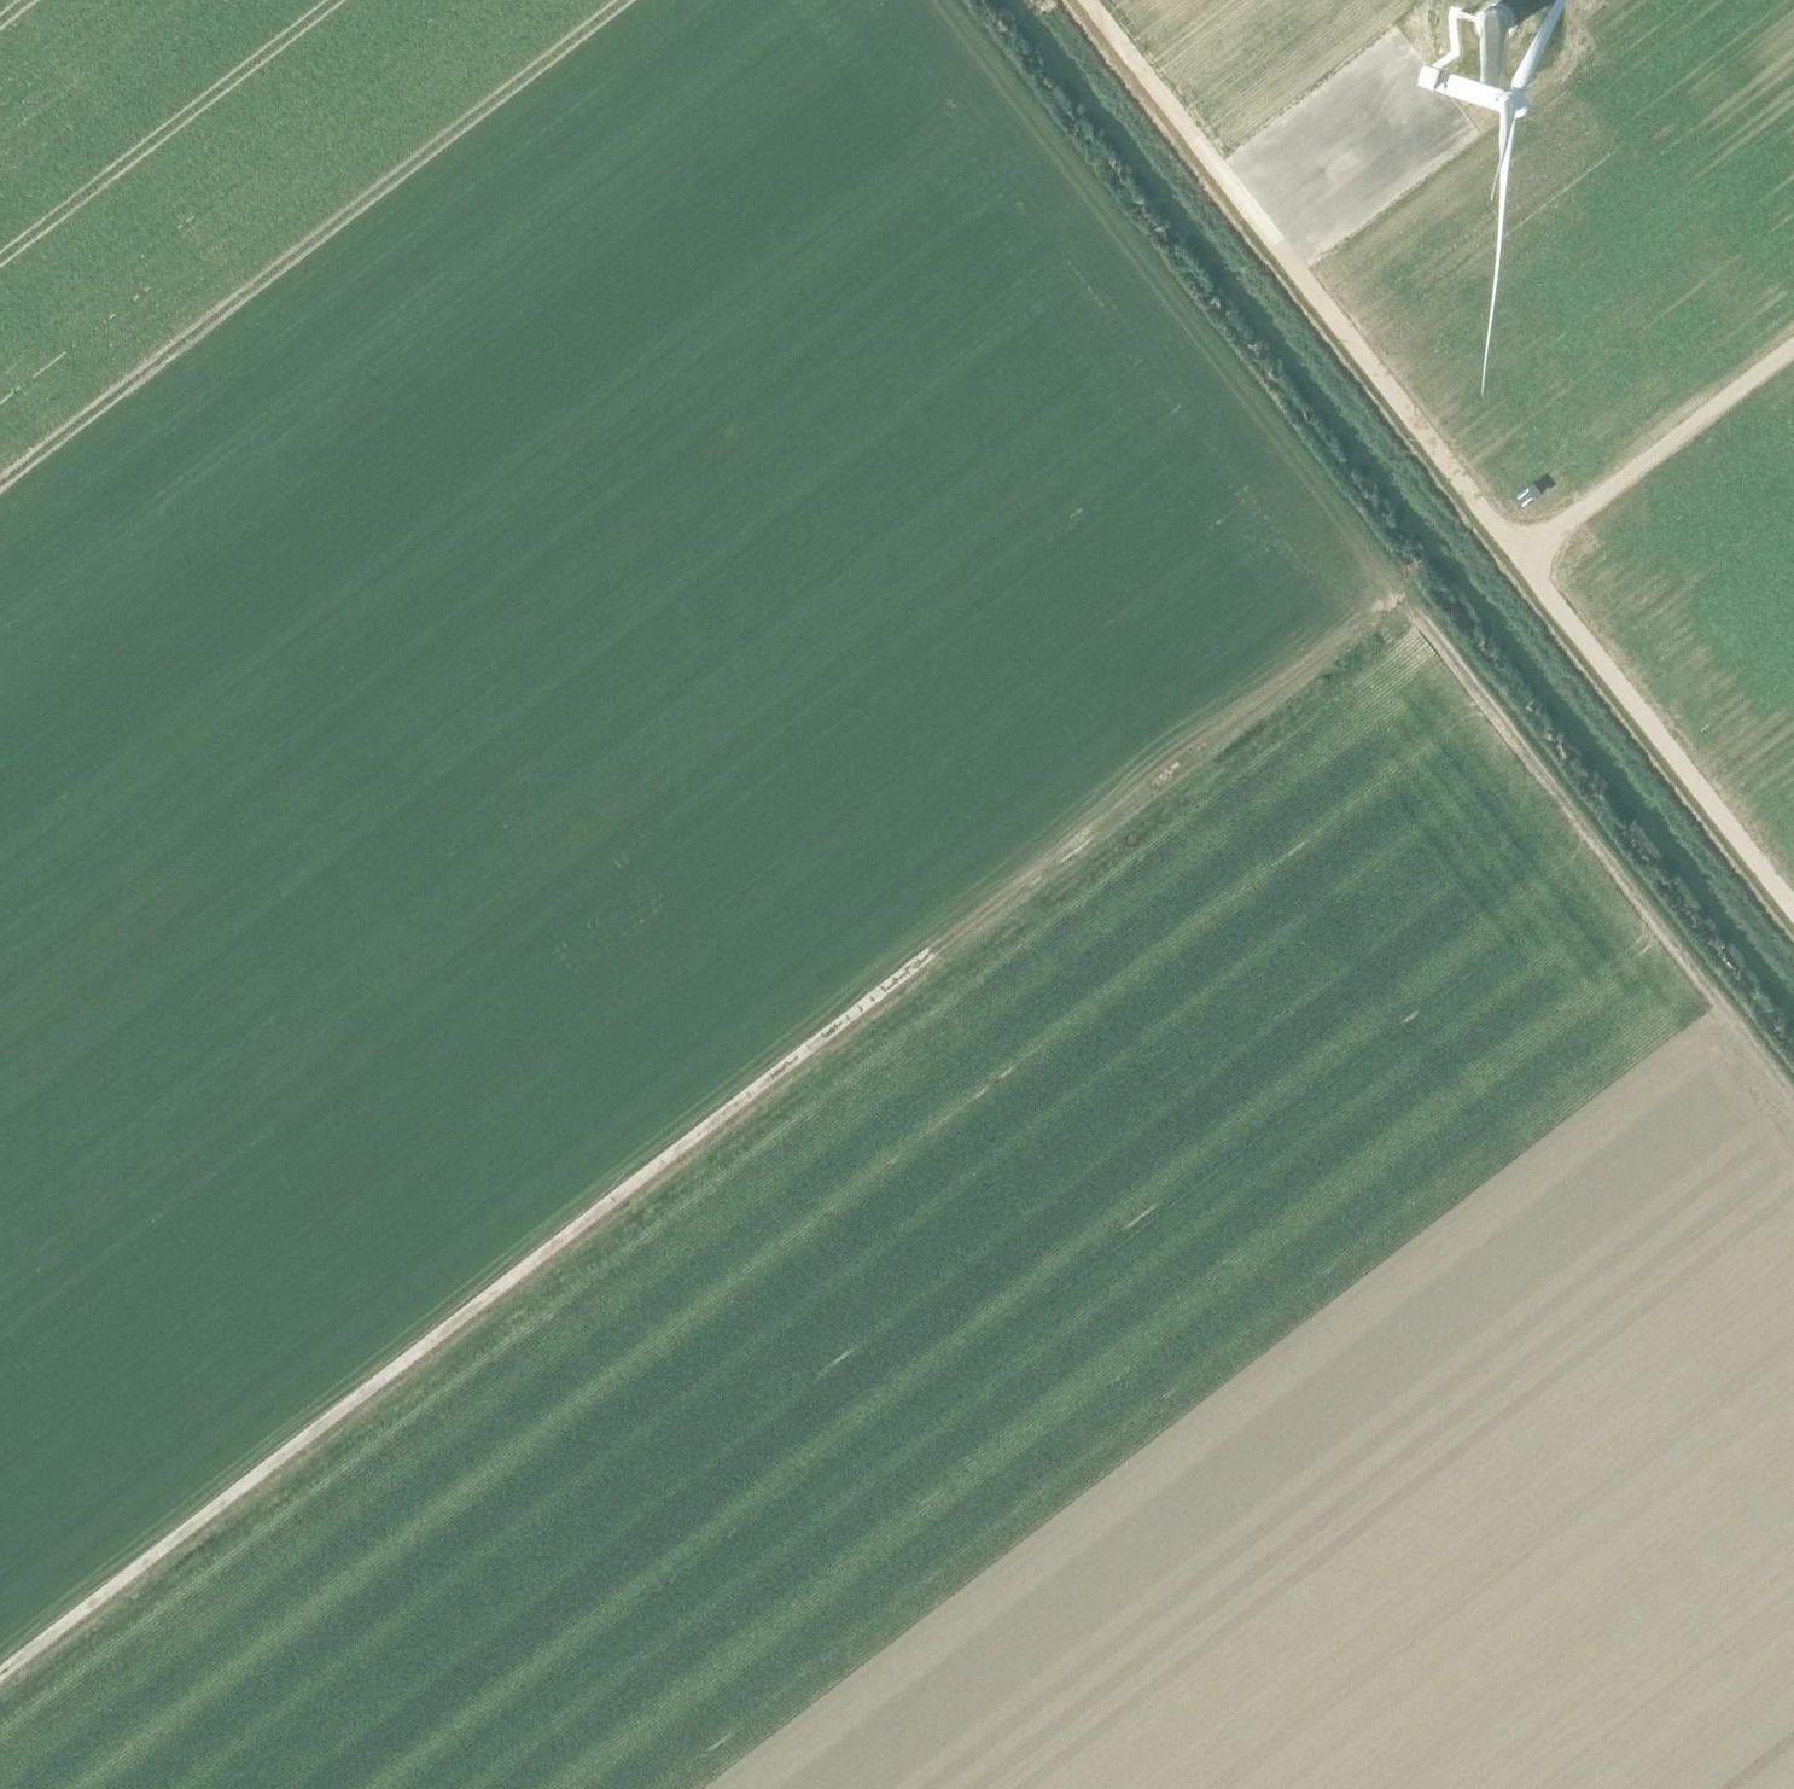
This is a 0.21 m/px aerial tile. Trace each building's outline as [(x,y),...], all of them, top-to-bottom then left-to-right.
[(1509,25),(1509,23),(1509,21),(1509,19),(1508,16),(1507,14),(1505,13),(1503,11),(1501,10),(1499,9),(1497,9),(1495,8),(1493,9),(1490,9),(1488,10),(1486,11),(1485,13),(1483,14),(1482,16),(1481,18),(1480,21),(1480,23),(1480,25),(1481,28),(1482,30),(1483,32),(1485,33),(1486,35),(1488,36),(1490,37),(1493,37),(1495,38),(1497,37),(1499,37),(1501,36),(1503,35),(1505,33),(1507,32),(1508,30),(1509,27),(1509,25)]
